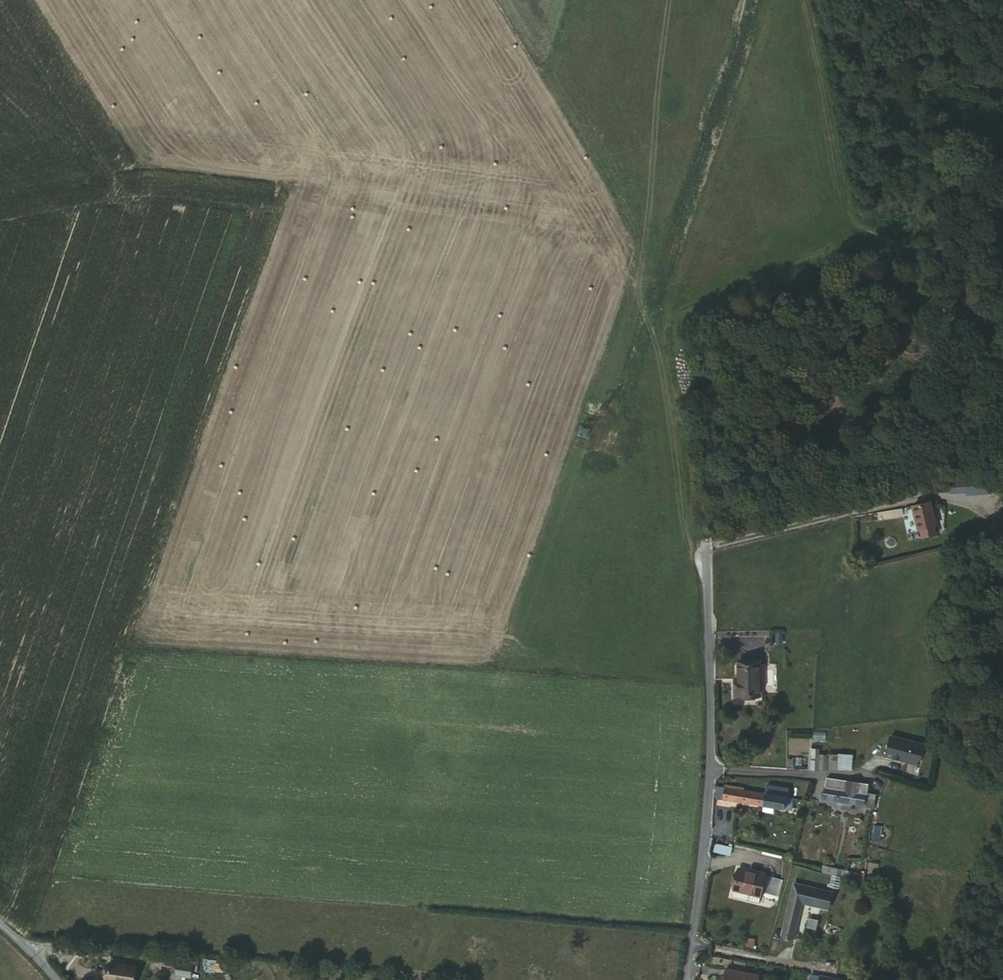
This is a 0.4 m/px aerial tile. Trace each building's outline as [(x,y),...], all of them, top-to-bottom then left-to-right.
[(909,507),(914,530),(917,530),(919,539),(934,535),(932,527),(934,526),(929,503),(909,507)] [(876,513),(878,521),(903,516),(901,508),(876,513)] [(733,698),(756,698),(755,663),(737,663),(737,684),(733,684),(733,698)] [(911,750),(917,742),(907,735),(896,728),(888,741),(894,746),(897,741),(911,750)] [(907,735),(917,742),(921,736),(911,729),(907,735)] [(817,749),(811,748),(809,754),(808,770),(816,770),(816,768),(817,754),(817,749)] [(817,754),(816,768),(836,770),(837,755),(817,754)] [(837,755),(836,770),(852,771),(853,757),(837,755)] [(871,806),(872,799),(863,798),(864,792),(865,783),(824,777),(821,798),(838,801),(850,803),(871,806)] [(789,800),(784,799),(762,794),(732,788),(732,785),(725,784),(721,797),(786,812),(789,800)] [(762,794),(784,799),(787,789),(765,784),(762,794)] [(719,799),(718,804),(735,808),(736,803),(719,799)] [(848,810),(850,803),(838,801),(837,808),(848,810)] [(712,853),(727,856),(729,848),(714,845),(712,853)] [(820,873),(840,877),(841,869),(822,865),(820,873)] [(758,897),(760,898),(766,878),(766,876),(737,868),(731,890),(733,891),(758,897)] [(766,878),(760,898),(775,902),(780,881),(766,878)] [(789,883),(787,891),(799,893),(797,901),(817,906),(821,890),(789,883)] [(829,892),(821,890),(817,906),(826,907),(829,892)] [(756,905),(758,897),(733,891),(731,898),(756,905)] [(799,893),(787,891),(778,933),(790,936),(797,901),(799,893)] [(125,966),(100,962),(98,979),(123,979),(125,966)] [(166,974),(181,976),(183,964),(168,962),(166,974)] [(759,975),(726,969),(724,979),(758,979),(759,975)]
